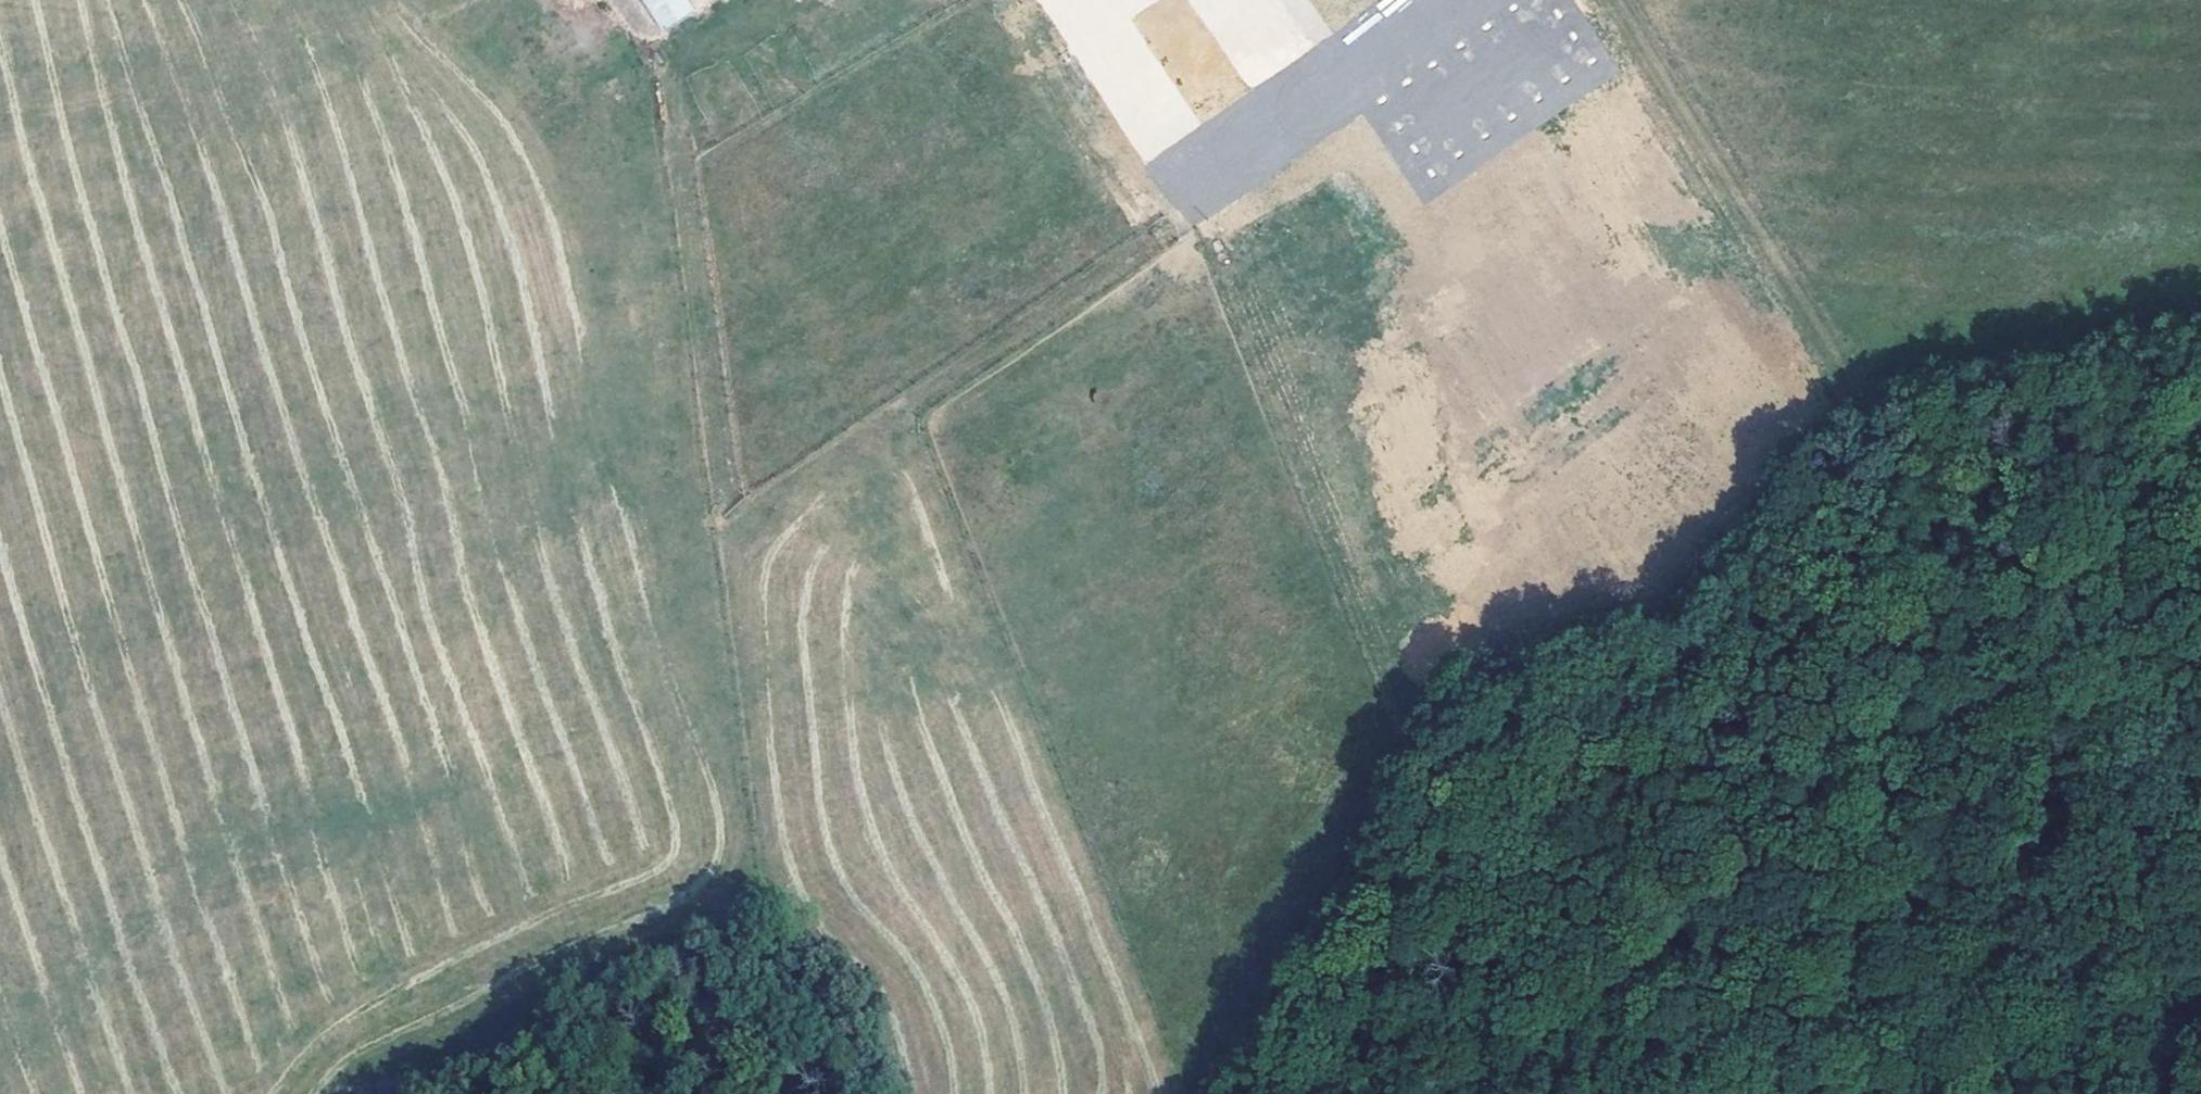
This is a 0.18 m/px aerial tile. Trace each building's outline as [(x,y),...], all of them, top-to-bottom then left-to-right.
[(694,10),(688,0),(642,0),(662,31),(694,10)] [(1141,147),(1307,32),(1285,0),(1038,0),(1141,147)]
